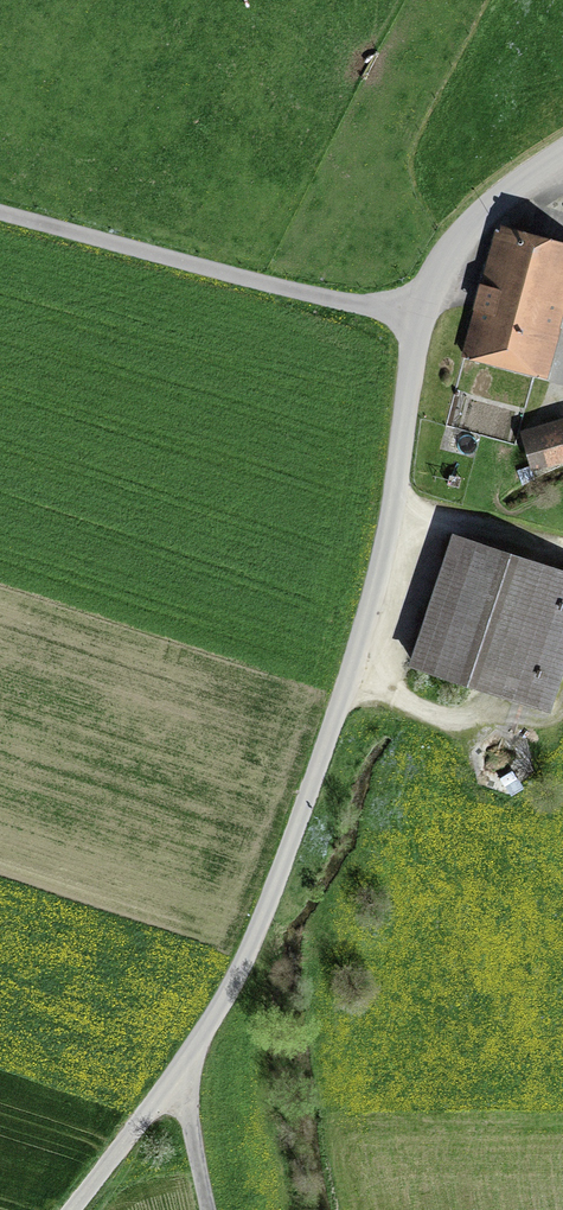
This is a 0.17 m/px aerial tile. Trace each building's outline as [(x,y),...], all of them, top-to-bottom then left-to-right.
[(562,293),(562,258),(507,244),(477,361),(542,377),(562,293)] [(523,436),(534,477),(562,470),(562,425),(523,436)] [(562,674),(562,589),(461,557),(426,671),(552,710),(562,674)]
